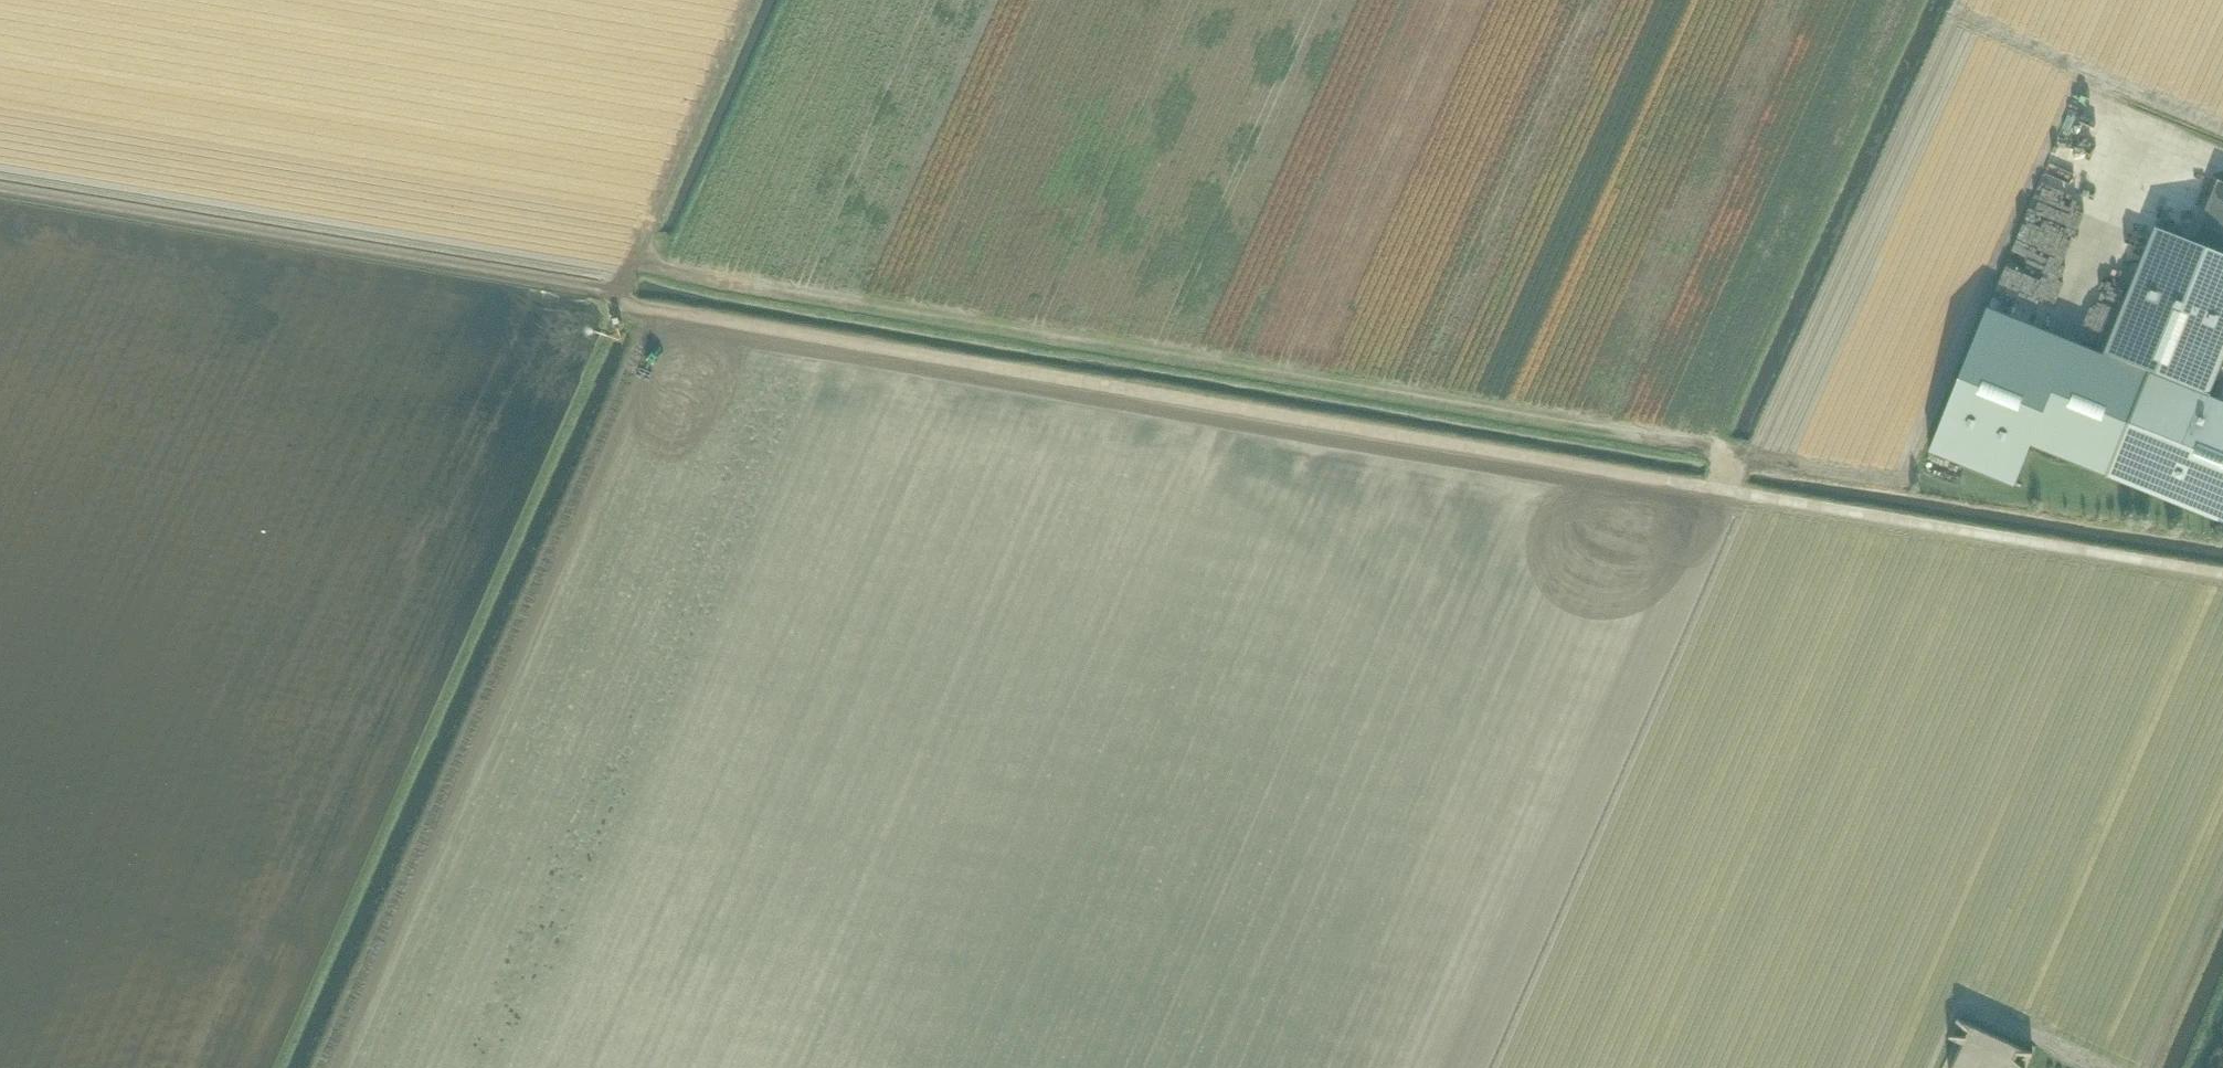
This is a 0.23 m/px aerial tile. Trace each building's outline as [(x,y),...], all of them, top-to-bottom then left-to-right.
[(2104,353),(2153,373),(2153,375),(2154,374),(2208,395),(2209,396),(2222,360),(2222,182),(2218,180),(2191,246),(2153,231),(2104,353)] [(1930,453),(2013,486),(2030,445),(2106,476),(2106,478),(2107,478),(2107,477),(2222,523),(2222,401),(2209,396),(2208,395),(2154,374),(2153,375),(2153,373),(2104,353),(2104,355),(1988,308),(1930,453)] [(1959,1049),(1950,1067),(2014,1067),(2010,1065),(2012,1059),(2030,1060),(2031,1057),(1956,1025),(1955,1028),(1966,1037),(1963,1044),(1948,1040),(1947,1042),(1960,1047),(1959,1049)]
